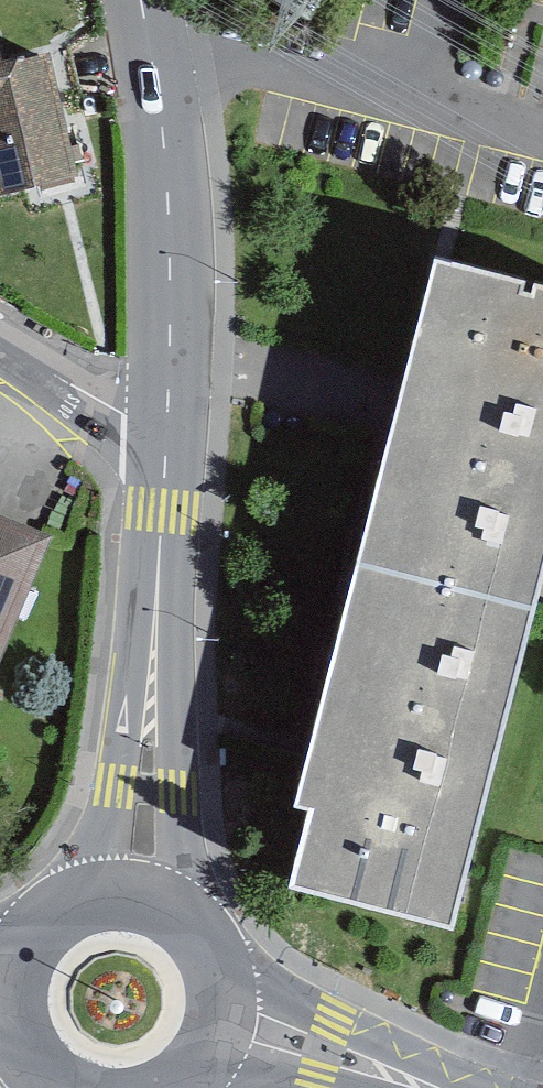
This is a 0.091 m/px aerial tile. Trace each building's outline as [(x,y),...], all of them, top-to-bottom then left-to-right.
[(0,40),(0,192),(1,196),(82,175),(51,58),(7,69),(0,40)] [(441,256),(296,802),(315,807),(296,881),(453,923),(542,584),(542,283),(441,256)] [(0,522),(0,642),(43,540),(0,522)]
